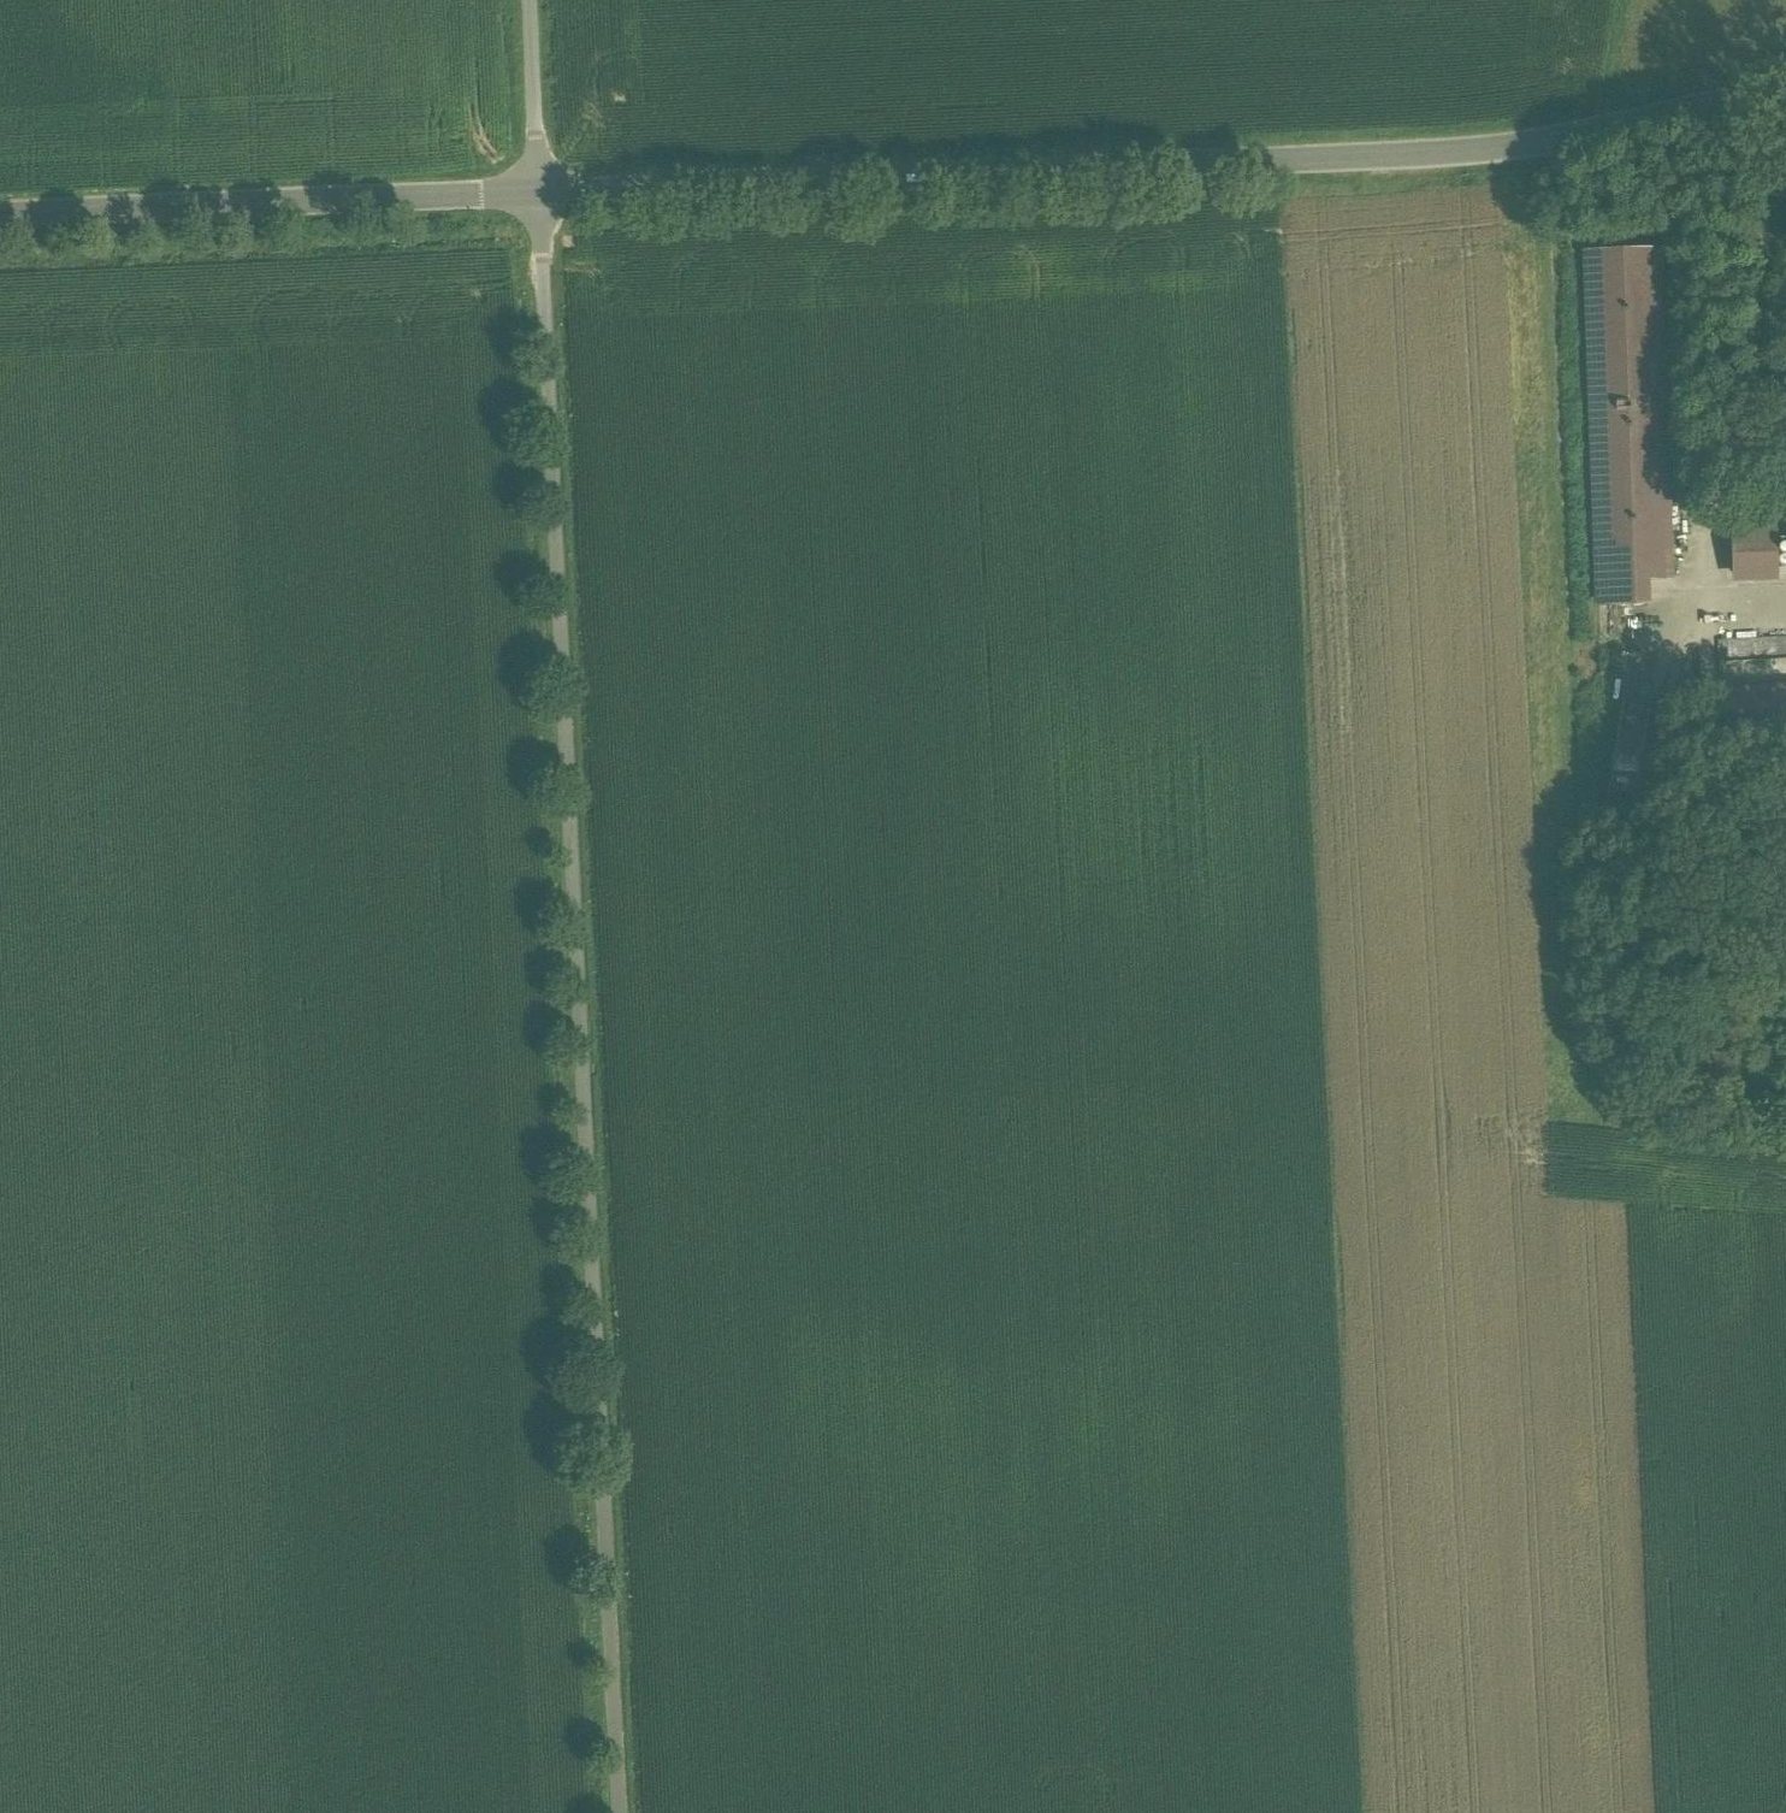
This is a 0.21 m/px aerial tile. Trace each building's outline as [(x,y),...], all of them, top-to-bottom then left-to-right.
[(1661,251),(1584,253),(1594,607),(1644,606),(1643,578),(1670,577),(1661,251)] [(1769,582),(1769,553),(1775,553),(1775,526),(1722,526),(1721,582),(1769,582)]
